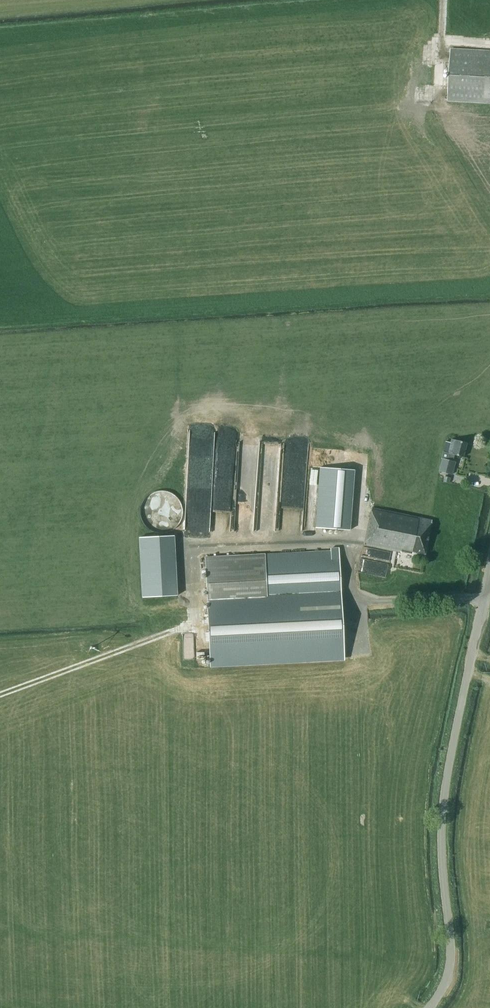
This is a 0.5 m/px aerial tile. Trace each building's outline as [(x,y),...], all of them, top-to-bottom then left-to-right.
[(475,0),(454,0),(454,9),(469,8),(469,2),(475,1),(475,0)] [(451,49),(448,100),(489,103),(489,51),(451,49)] [(467,443),(452,439),(451,443),(446,441),(440,472),(452,475),(454,468),(452,467),(455,455),(464,457),(467,443)] [(355,467),(321,464),(316,526),(350,528),(355,467)] [(182,518),(183,512),(182,506),(179,501),(175,496),(170,493),(164,491),(158,491),(152,493),(147,496),(143,501),(141,506),(140,512),(141,518),(143,524),(147,528),(152,532),(158,533),(164,533),(170,532),(175,528),(179,524),(182,518)] [(413,552),(425,554),(432,520),(372,508),(365,545),(401,552),(401,551),(413,553),(413,552)] [(173,535),(139,537),(143,597),(177,595),(173,535)] [(205,559),(211,666),(345,658),(341,601),(338,549),(331,549),(331,552),(265,556),(265,555),(205,559)]
